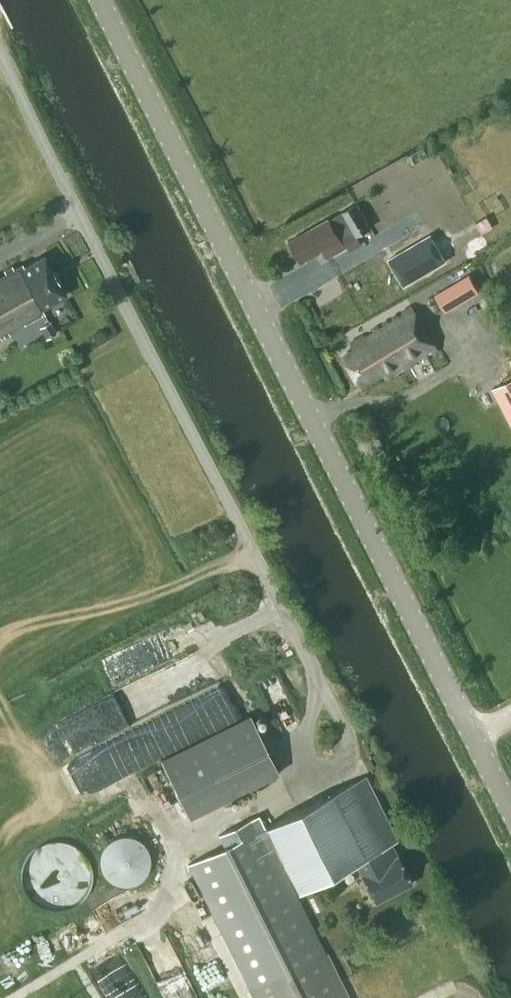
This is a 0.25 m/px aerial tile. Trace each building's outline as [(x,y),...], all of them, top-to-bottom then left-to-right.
[(356,233),(369,226),(416,199),(402,176),(356,201),(358,204),(330,220),(329,218),(291,240),(303,261),(323,250),(327,257),(347,246),(350,251),(363,244),(356,233)] [(404,283),(445,260),(431,236),(391,259),(404,283)] [(66,294),(44,256),(24,267),(22,264),(13,269),(12,266),(0,273),(0,339),(36,318),(35,317),(41,314),(39,309),(66,294)] [(452,283),(435,294),(446,312),(463,302),(452,283)] [(424,358),(437,350),(411,308),(404,312),(405,315),(400,318),(398,315),(395,317),(396,320),(391,323),(389,321),(384,324),(386,326),(380,330),(378,327),(375,329),(378,332),(367,338),(364,335),(351,343),(355,350),(344,356),(362,386),(385,372),(389,379),(413,364),(412,362),(422,356),(424,358)] [(51,321),(41,326),(47,337),(57,332),(51,321)] [(494,389),(510,422),(510,380),(494,389)] [(123,689),(134,721),(162,712),(151,680),(123,689)] [(250,714),(161,758),(189,814),(278,770),(250,714)] [(357,860),(375,897),(410,881),(397,854),(391,843),(397,840),(364,776),(266,825),(260,812),(219,832),(225,845),(188,863),(252,991),(250,991),(254,997),(350,997),(328,953),(326,954),(295,891),(346,866),(357,860)] [(102,850),(100,859),(102,867),(106,875),(113,881),(121,884),(130,884),(138,881),(144,875),(149,867),(150,859),(149,850),(144,843),(138,837),(130,834),(121,834),(113,837),(106,843),(102,850)] [(96,888),(76,835),(28,853),(48,906),(96,888)] [(170,932),(146,945),(166,983),(183,974),(170,949),(177,945),(170,932)]
